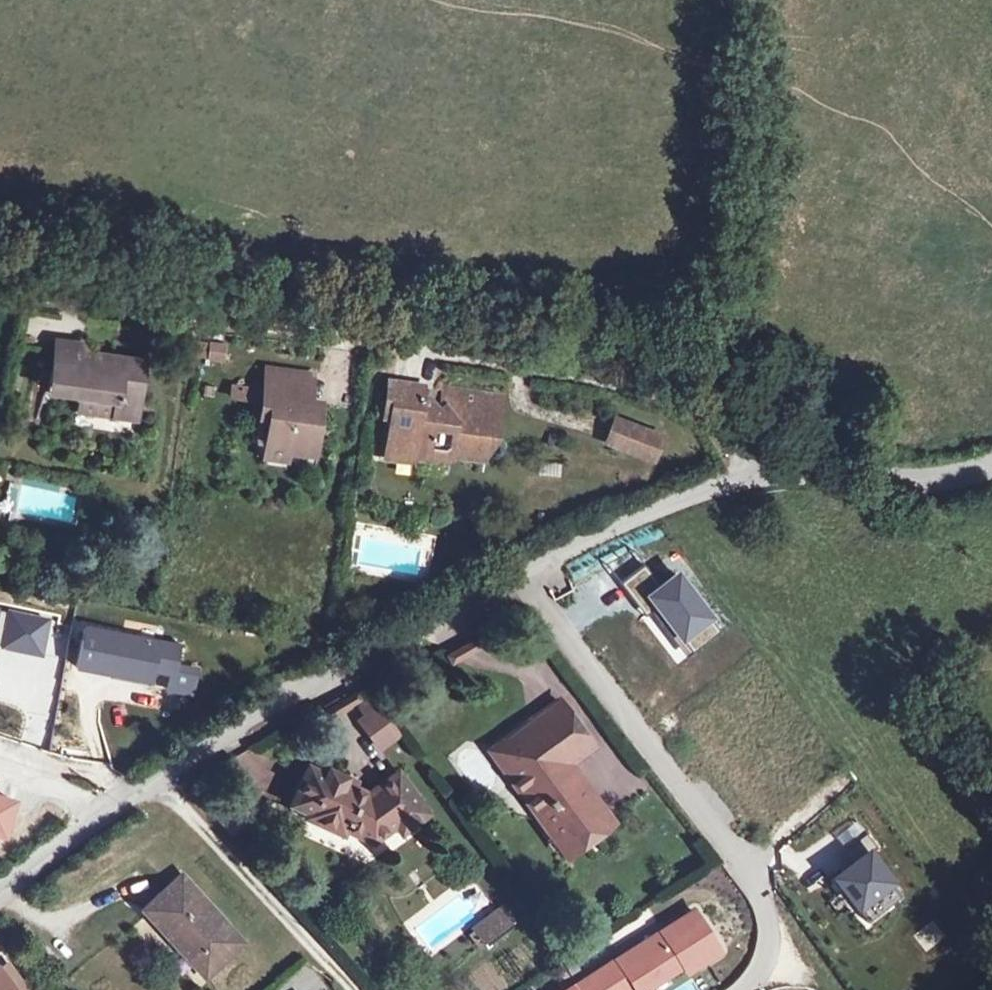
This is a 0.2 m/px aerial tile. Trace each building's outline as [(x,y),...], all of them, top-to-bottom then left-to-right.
[(84,354),(85,346),(55,342),(54,350),(84,354)] [(223,361),(225,345),(209,343),(207,358),(223,361)] [(136,419),(143,362),(84,354),(54,350),(50,383),(79,387),(77,397),(115,402),(113,416),(136,419)] [(311,454),(318,404),(308,402),(312,376),(267,369),(260,416),(269,418),(265,442),(284,445),(283,450),(311,454)] [(77,397),(79,387),(50,383),(48,393),(77,397)] [(495,431),(500,397),(444,388),(442,406),(444,409),(439,412),(429,399),(421,398),(423,388),(389,383),(384,415),(391,416),(385,455),(398,457),(410,448),(445,454),(451,449),(480,453),(485,449),(488,430),(495,431)] [(257,401),(258,391),(235,387),(234,398),(257,401)] [(652,460),(661,437),(614,418),(605,442),(652,460)] [(282,459),(283,450),(284,445),(265,442),(263,457),(282,459)] [(541,478),(561,475),(558,461),(538,465),(541,478)] [(40,645),(43,628),(10,622),(6,639),(40,645)] [(173,665),(177,646),(84,627),(76,667),(110,673),(111,668),(150,675),(151,669),(170,673),(167,689),(190,694),(195,670),(173,665)] [(150,675),(111,668),(110,673),(149,681),(150,675)] [(398,732),(374,699),(361,709),(366,716),(359,721),(378,747),(398,732)] [(582,781),(569,764),(557,748),(580,731),(559,701),(514,734),(508,776),(536,815),(540,812),(560,840),(598,812),(578,784),(582,781)] [(569,764),(592,747),(580,731),(557,748),(569,764)] [(508,776),(514,734),(490,751),(508,776)] [(345,778),(328,770),(326,776),(309,768),(293,804),(309,812),(307,817),(341,833),(346,822),(378,836),(395,824),(401,831),(426,813),(397,774),(368,795),(353,788),(343,784),(345,778)] [(353,788),(356,782),(345,778),(343,784),(353,788)] [(566,856),(608,826),(598,812),(560,840),(540,812),(536,815),(566,856)] [(834,858),(843,870),(832,877),(859,915),(901,885),(865,836),(834,858)] [(242,943),(181,876),(144,910),(205,977),(242,943)] [(512,922),(502,908),(494,914),(504,928),(512,922)] [(560,989),(664,989),(725,957),(701,913),(560,989)] [(484,943),(504,928),(494,914),(474,929),(484,943)] [(926,954),(948,936),(933,918),(911,936),(926,954)] [(0,968),(0,970),(9,983),(18,976),(8,963),(0,968)] [(25,987),(18,976),(9,983),(0,970),(0,989),(20,989),(25,987)]
